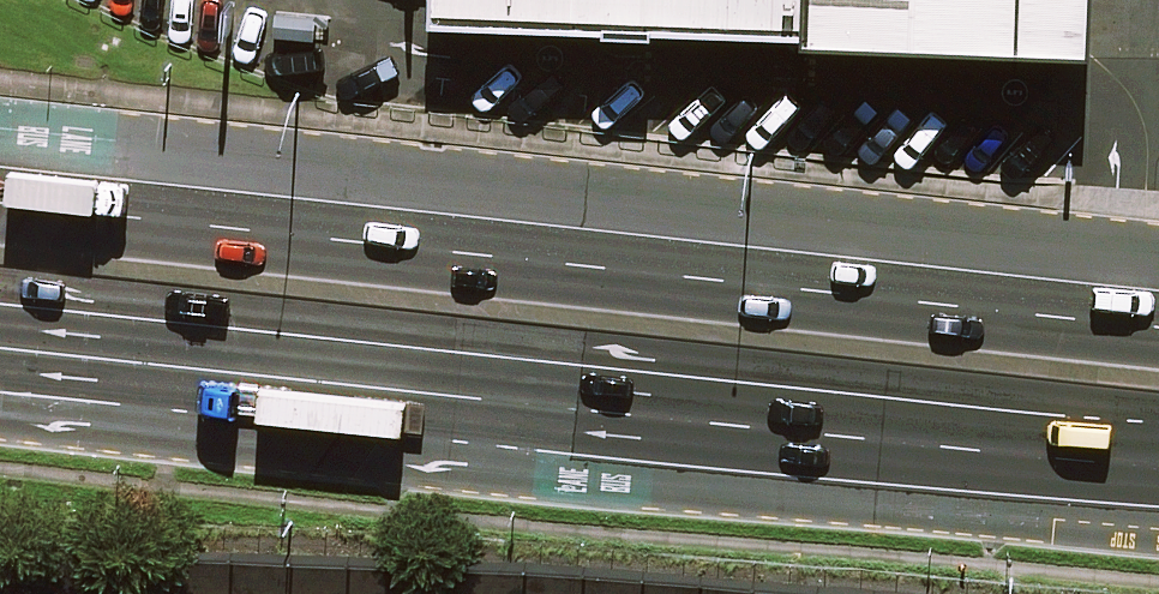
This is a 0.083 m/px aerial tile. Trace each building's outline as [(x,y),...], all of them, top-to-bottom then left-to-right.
[(423,26),(794,38),(795,0),(425,0),(423,26)] [(794,38),(794,46),(1081,58),(1084,0),(795,0),(794,38)]
